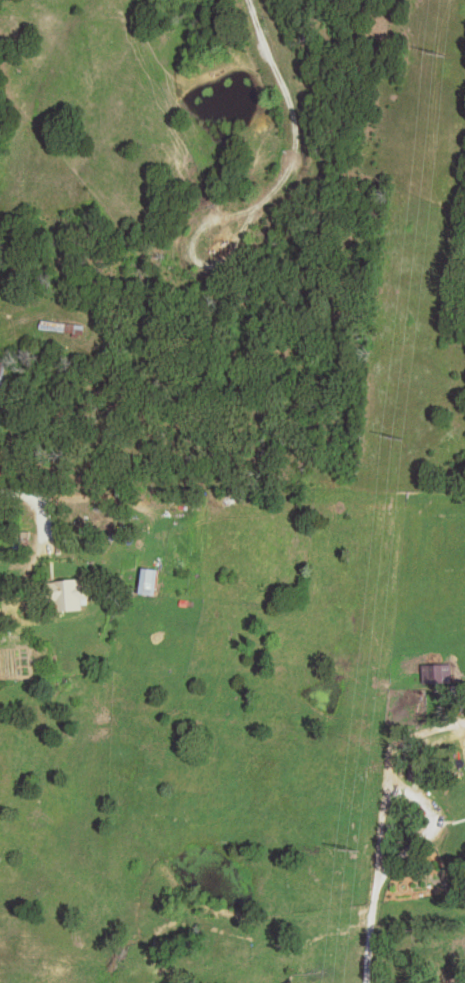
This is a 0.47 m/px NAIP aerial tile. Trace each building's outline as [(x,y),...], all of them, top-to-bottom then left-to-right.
[(139,592),(156,594),(158,568),(141,567),(139,592)] [(87,597),(86,578),(47,580),(49,603),(54,602),(55,611),(83,609),(82,598),(87,597)]
